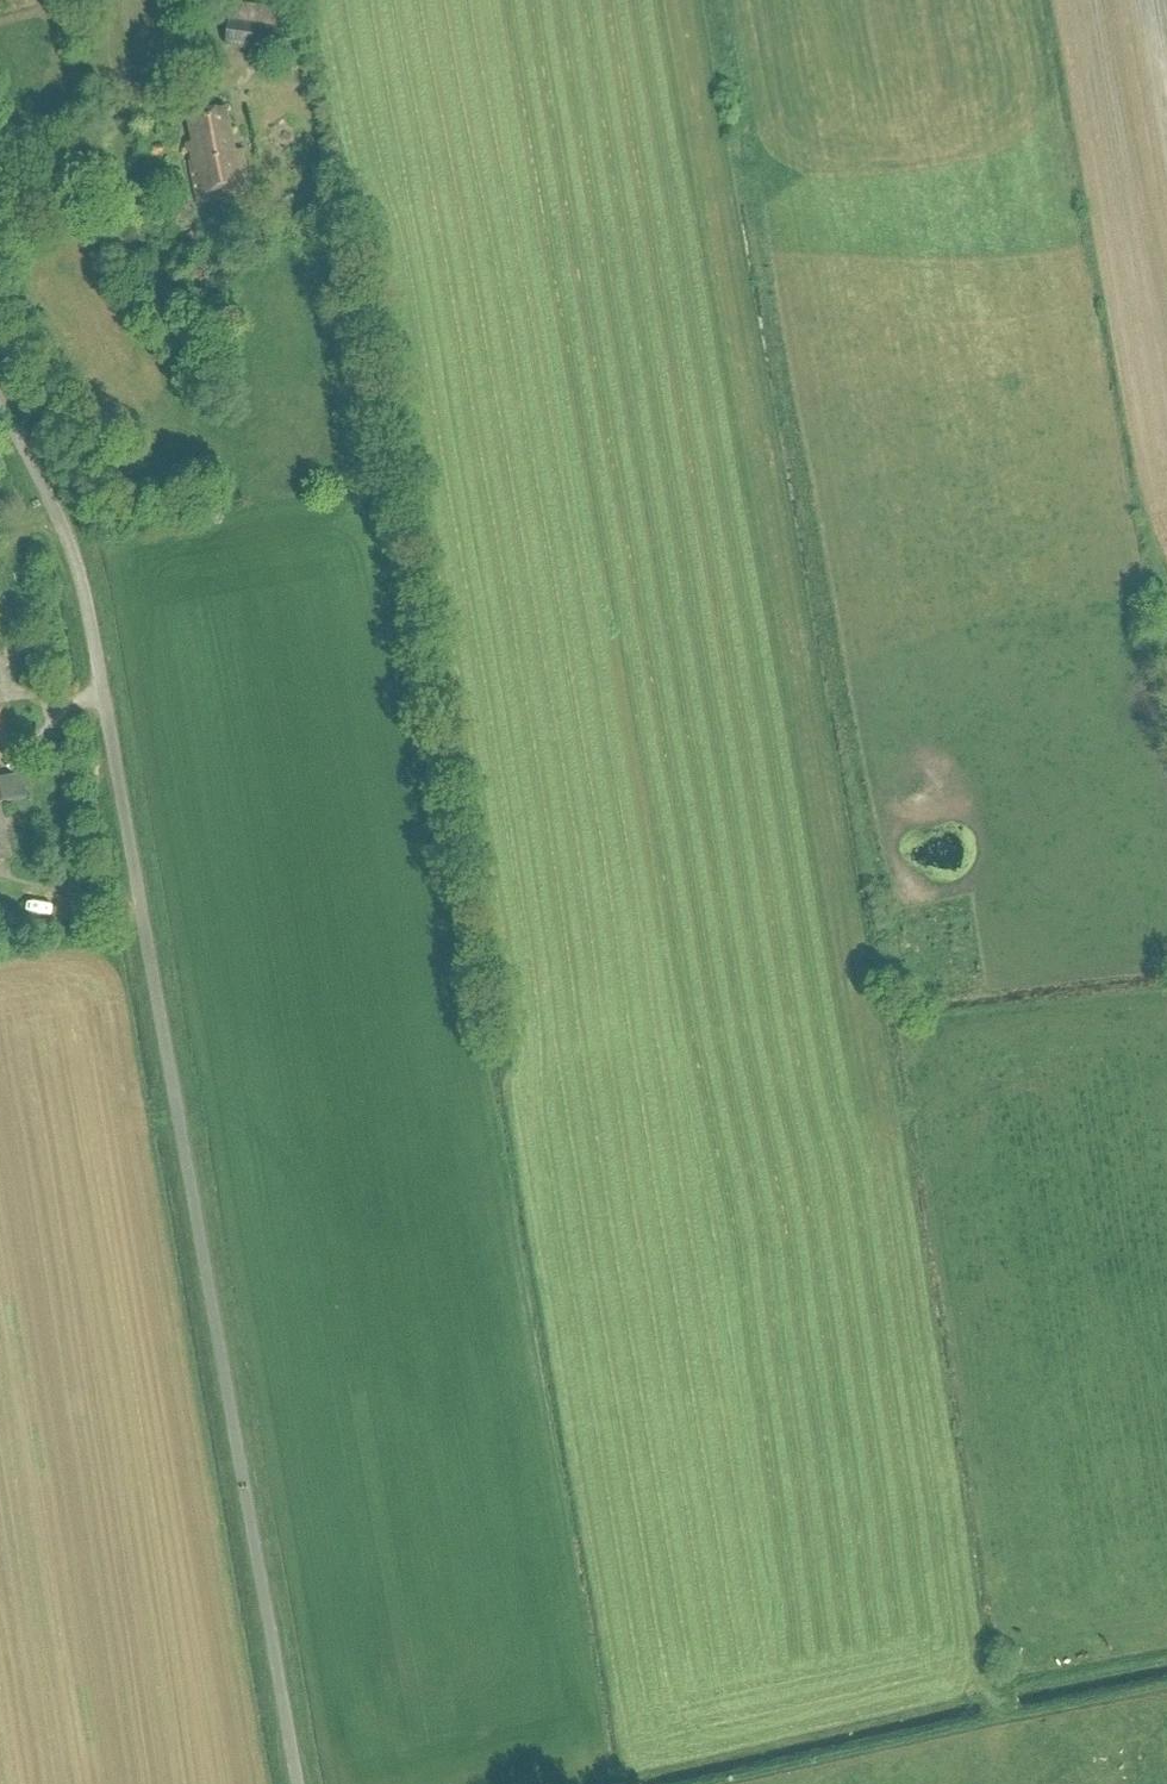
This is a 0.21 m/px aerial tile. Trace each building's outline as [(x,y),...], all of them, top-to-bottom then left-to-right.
[(224,47),(291,56),(296,17),(229,8),(224,47)] [(234,156),(226,113),(189,120),(195,147),(187,149),(199,206),(250,196),(242,154),(234,156)] [(162,147),(151,149),(153,158),(164,156),(162,147)] [(8,778),(9,798),(32,797),(31,777),(8,778)] [(11,859),(0,792),(0,861),(11,859)]
